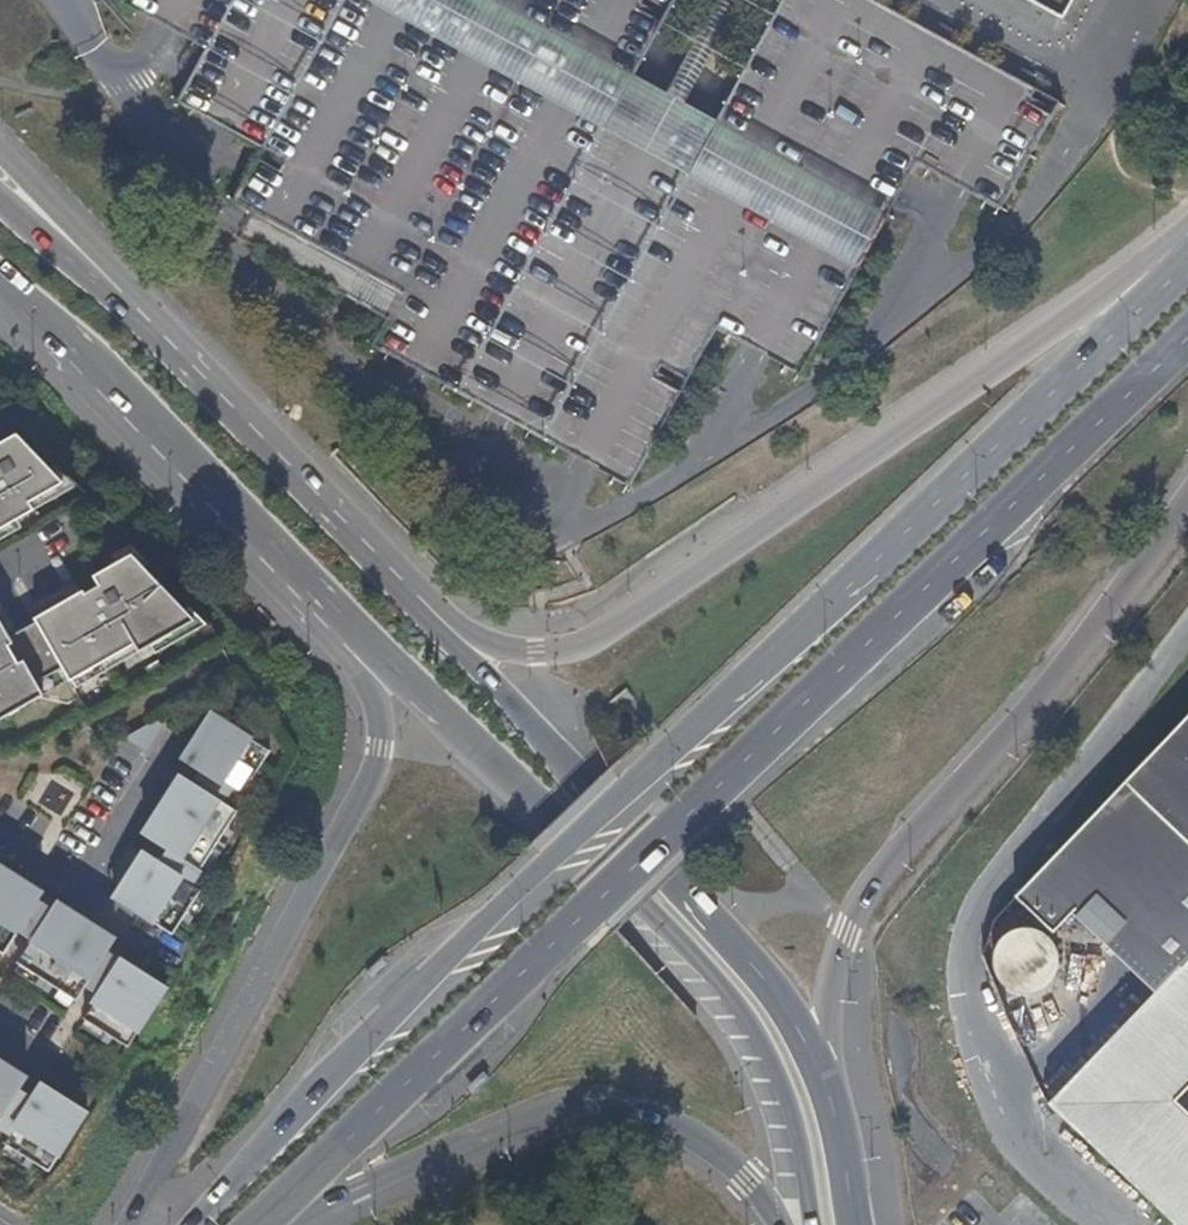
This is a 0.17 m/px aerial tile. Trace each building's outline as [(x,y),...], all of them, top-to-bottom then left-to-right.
[(122,1),(206,47),(179,97),(260,141),(231,195),(404,289),(395,305),(375,343),(628,480),(715,320),(800,367),(914,157),(1000,203),(1059,95),(883,0),(123,0),(122,1)] [(1073,17),(1082,0),(1041,0),(1073,17)] [(49,494),(15,434),(0,442),(0,522),(49,494)] [(128,631),(132,639),(189,607),(144,529),(88,561),(94,571),(79,579),(78,576),(2,619),(0,617),(0,696),(60,661),(64,668),(128,631)] [(211,754),(267,790),(295,745),(219,697),(191,742),(211,754)] [(1016,892),(1137,1009),(1187,956),(1187,711),(1016,892)] [(257,805),(267,790),(211,754),(201,770),(257,805)] [(218,866),(257,805),(201,770),(189,762),(150,823),(176,839),(218,866)] [(209,880),(218,866),(176,839),(167,854),(209,880)] [(181,925),(209,880),(167,854),(149,842),(120,887),(181,925)] [(46,887),(0,857),(0,942),(7,947),(13,937),(46,887)] [(27,946),(60,897),(46,887),(13,937),(27,946)] [(85,988),(119,936),(60,897),(27,946),(21,955),(80,994),(85,988)] [(1041,926),(987,943),(1006,1004),(1061,986),(1041,926)] [(100,997),(134,945),(119,936),(85,988),(100,997)] [(133,1041),(178,974),(134,945),(100,997),(89,1013),(133,1041)] [(1137,1009),(1050,1100),(1070,1121),(1114,1162),(1177,1097),(1187,1085),(1187,956),(1137,1009)] [(23,1086),(31,1074),(0,1055),(0,1124),(23,1086)] [(8,1142),(52,1169),(91,1106),(47,1079),(37,1094),(8,1142)] [(8,1142),(37,1094),(23,1086),(0,1124),(0,1137),(8,1142)] [(1114,1162),(1179,1224),(1187,1224),(1187,1108),(1177,1097),(1114,1162)]
